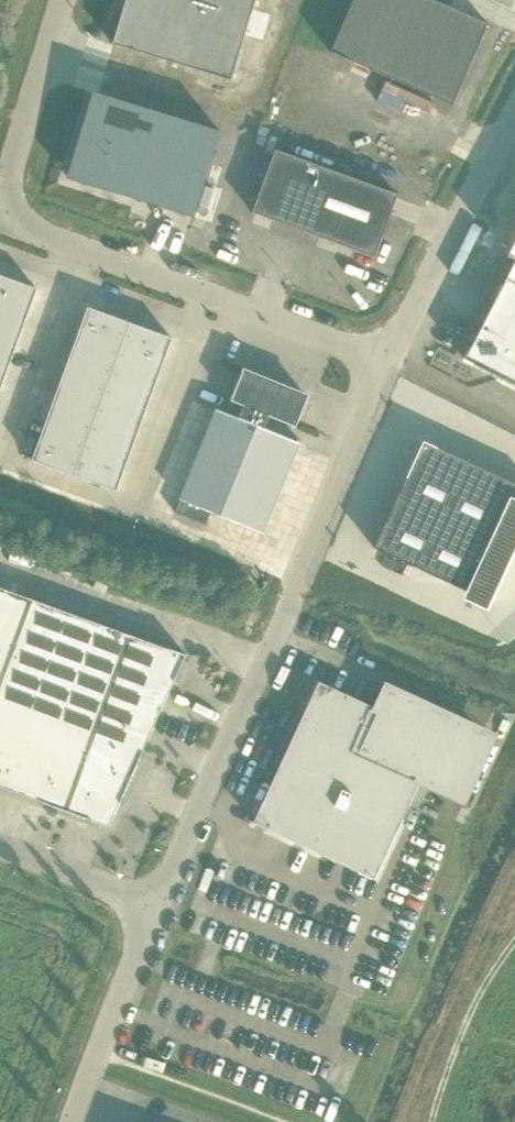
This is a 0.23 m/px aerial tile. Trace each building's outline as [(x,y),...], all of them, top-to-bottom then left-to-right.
[(113,44),(231,81),(256,0),(127,0),(113,44)] [(449,0),(348,0),(328,44),(450,97),(486,16),(449,0)] [(221,132),(94,93),(68,178),(195,217),(221,132)] [(276,150),(252,213),(283,224),(283,226),(284,226),(285,225),(304,232),(303,233),(305,234),(305,232),(375,258),(383,237),(384,238),(385,236),(383,236),(390,218),(391,219),(392,217),(390,216),(398,195),(276,150)] [(465,360),(514,386),(514,247),(500,277),(506,280),(465,360)] [(37,289),(35,288),(34,291),(0,278),(0,392),(37,289)] [(88,308),(32,461),(74,476),(131,323),(130,323),(129,326),(90,312),(91,309),(88,308)] [(173,338),(131,323),(74,476),(117,491),(173,338)] [(180,499),(174,513),(204,525),(210,511),(263,532),(300,441),(265,427),(269,415),(294,425),(307,394),(243,369),(231,400),(244,405),(239,416),(216,407),(180,499)] [(375,547),(468,590),(464,599),(489,611),(514,554),(514,484),(424,442),(375,547)] [(109,826),(186,655),(158,645),(0,587),(0,787),(109,826)] [(379,708),(320,681),(254,822),(375,878),(421,778),(454,793),(482,731),(381,684),(381,686),(388,689),(379,708)]
